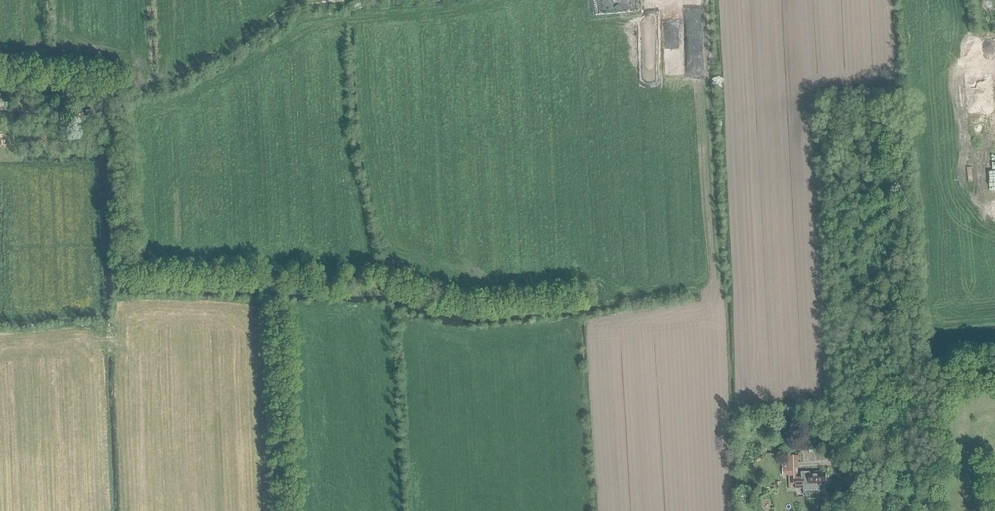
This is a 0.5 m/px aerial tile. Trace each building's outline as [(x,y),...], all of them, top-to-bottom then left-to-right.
[(789,485),(796,485),(796,489),(806,488),(806,485),(823,485),(823,483),(825,483),(825,475),(820,475),(820,472),(801,473),(801,477),(796,477),(796,468),(798,468),(798,456),(788,456),(789,485)]
